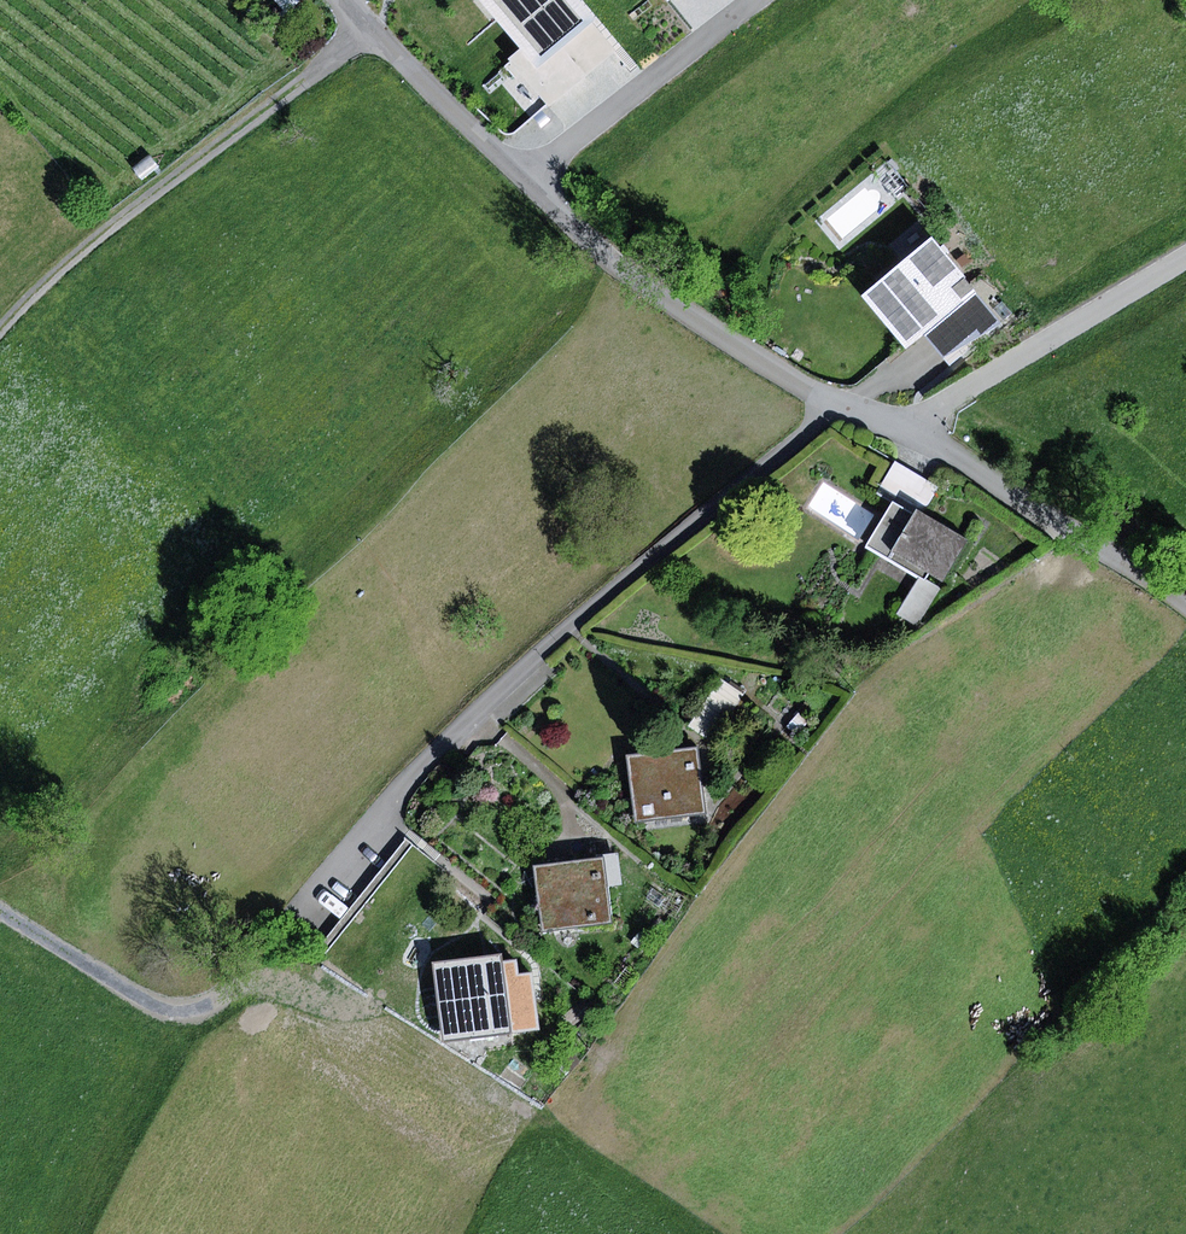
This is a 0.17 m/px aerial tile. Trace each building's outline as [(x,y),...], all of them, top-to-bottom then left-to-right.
[(582,0),(481,0),(522,50),(538,69),(593,23),(598,19),(582,0)] [(698,20),(715,3),(712,0),(678,0),(698,20)] [(617,52),(593,23),(538,69),(522,50),(509,60),(549,108),(617,52)] [(936,238),(866,296),(909,347),(924,334),(965,301),(954,288),(968,276),(936,238)] [(978,289),(968,276),(954,288),(965,301),(924,334),(950,365),(1001,323),(975,291),(978,289)] [(918,509),(924,512),(939,486),(896,461),(878,492),(894,502),(915,514),(918,509)] [(915,514),(894,502),(868,546),(920,576),(941,588),(969,539),(924,512),(918,509),(915,514)] [(941,588),(920,576),(898,613),(918,625),(941,588)] [(721,679),(689,726),(712,741),(744,695),(721,679)] [(699,746),(629,754),(637,820),(707,812),(699,746)] [(606,858),(536,866),(543,928),(613,920),(606,858)] [(653,888),(646,898),(659,907),(666,897),(653,888)] [(638,933),(630,942),(638,948),(646,939),(638,933)] [(515,963),(444,972),(452,1038),(523,1029),(519,997),(515,963)] [(536,995),(519,997),(523,1029),(540,1027),(536,995)]
